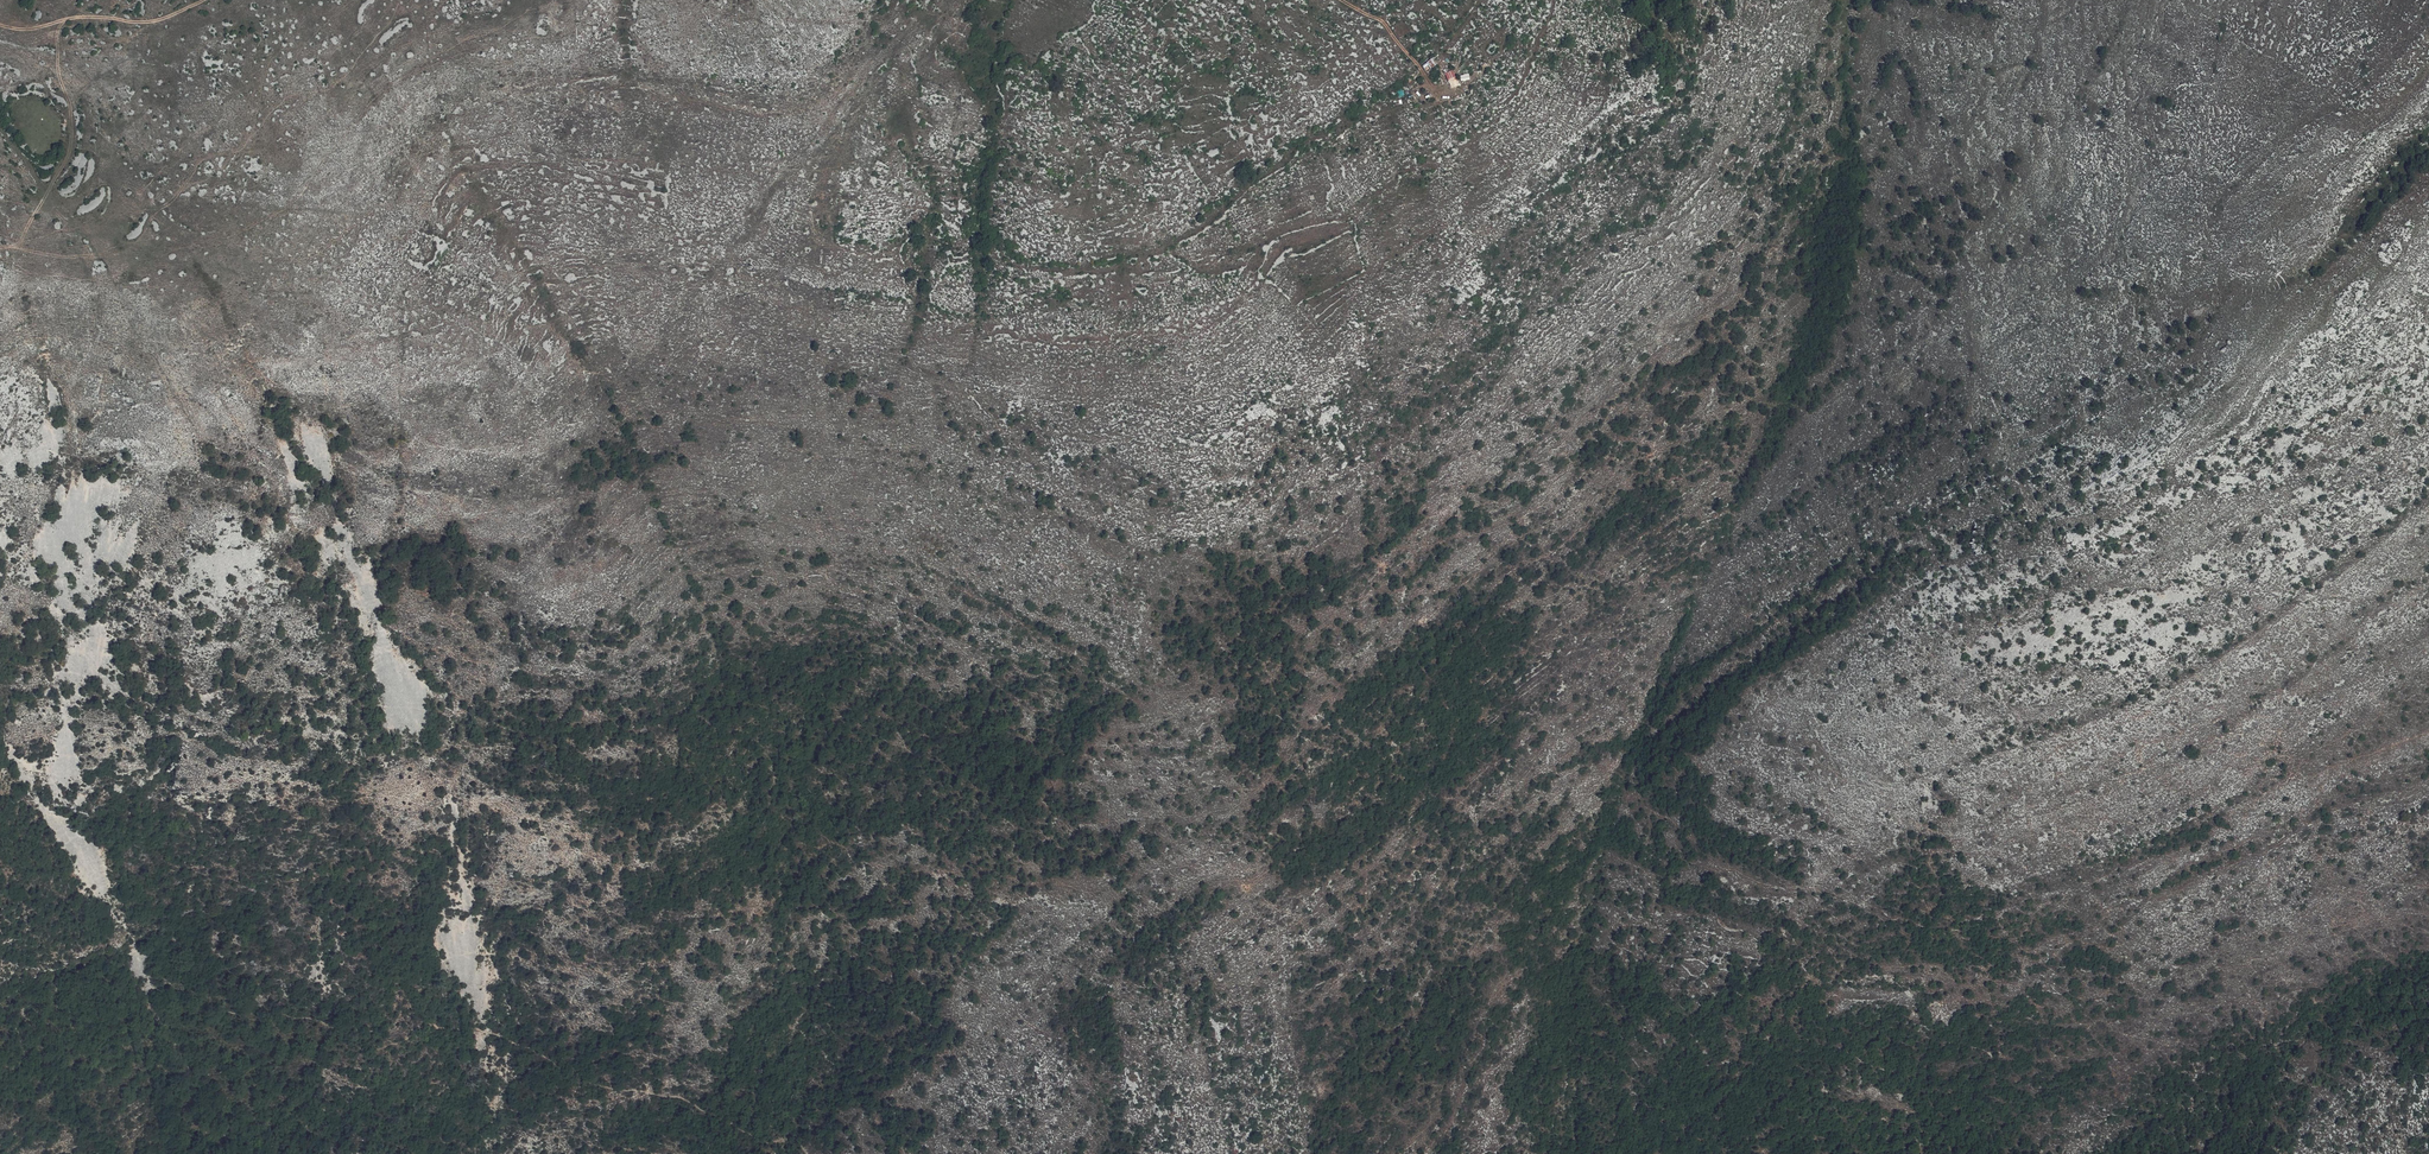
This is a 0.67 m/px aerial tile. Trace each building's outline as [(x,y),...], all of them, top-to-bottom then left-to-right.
[(1432,60),(1423,65),(1425,70),(1435,65),(1432,60)] [(1452,69),(1444,73),(1449,81),(1456,77),(1452,69)]
